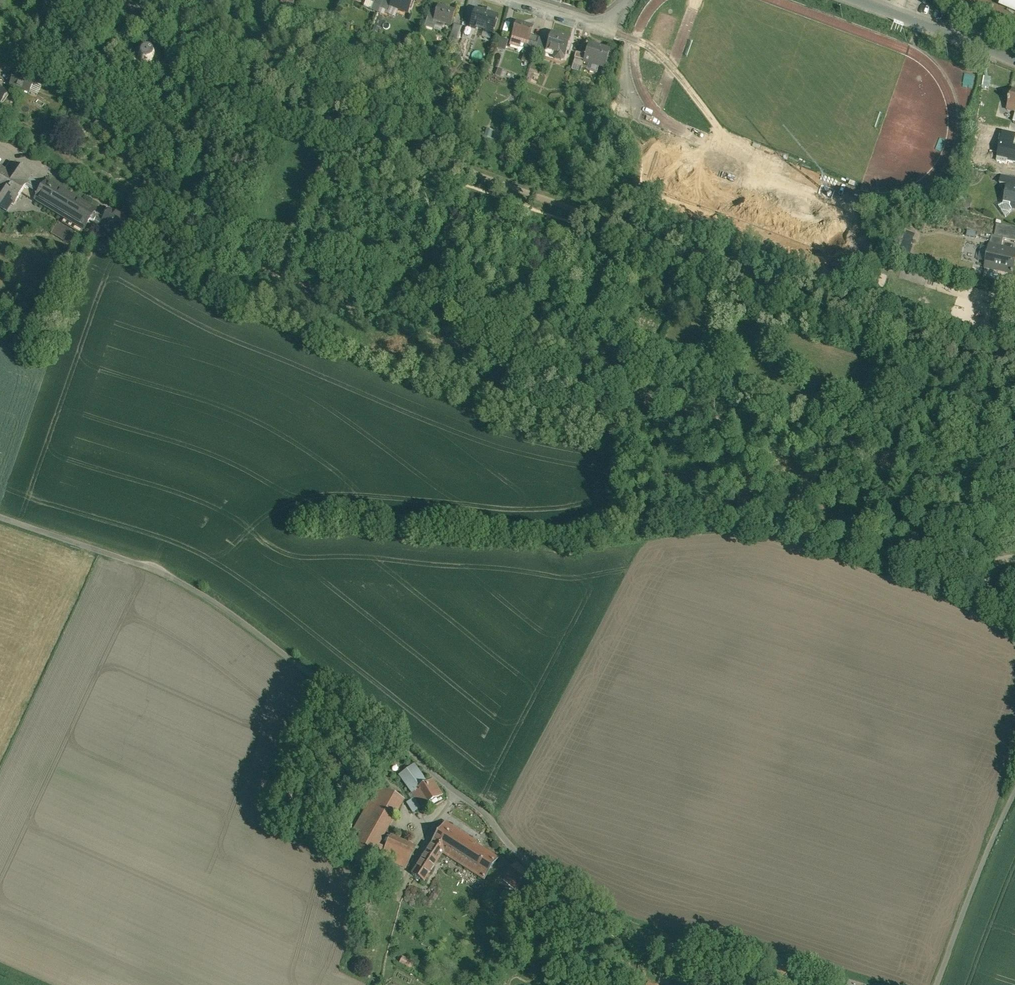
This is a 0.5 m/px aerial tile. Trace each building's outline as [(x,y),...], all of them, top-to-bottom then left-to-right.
[(289,0),(282,0),(279,9),(290,13),(294,2),(289,0)] [(373,2),(371,8),(378,10),(379,6),(382,0),(374,0),(373,2)] [(391,0),(382,0),(379,6),(387,9),(388,7),(391,0)] [(408,14),(413,0),(391,0),(388,7),(408,14)] [(999,5),(1014,12),(1014,0),(1002,0),(999,5)] [(457,9),(439,4),(436,11),(434,21),(446,24),(452,26),(457,9)] [(498,14),(476,8),(470,28),(477,30),(492,34),(498,14)] [(440,29),(446,24),(434,21),(436,11),(430,9),(425,24),(440,29)] [(535,25),(517,19),(509,44),(519,47),(521,42),(528,45),(535,25)] [(449,39),(456,41),(460,25),(454,23),(449,39)] [(474,41),(477,30),(470,28),(460,25),(456,41),(453,50),(455,50),(463,53),(468,54),(472,40),(474,41)] [(571,37),(552,31),(549,39),(546,48),(558,52),(559,50),(566,52),(571,37)] [(497,47),(505,49),(508,39),(500,36),(497,47)] [(546,48),(549,39),(543,37),(540,47),(546,48)] [(611,47),(591,41),(587,51),(586,54),(584,61),(588,62),(598,65),(597,69),(605,72),(607,66),(605,66),(611,47)] [(463,53),(455,50),(453,57),(461,59),(463,53)] [(585,51),(582,53),(576,51),(574,58),(576,58),(584,61),(586,54),(587,51),(585,51)] [(141,55),(140,57),(140,59),(140,61),(141,64),(142,65),(144,66),(147,67),(149,66),(151,65),(153,63),(154,61),(154,58),(153,56),(151,54),(149,53),(147,53),(145,53),(143,54),(141,55)] [(531,55),(524,53),(522,59),(529,61),(531,55)] [(598,65),(588,62),(586,68),(596,71),(597,69),(598,65)] [(990,74),(983,73),(981,85),(988,86),(990,74)] [(15,74),(10,86),(30,96),(31,94),(34,88),(36,84),(15,74)] [(1013,84),(1006,106),(1014,109),(1014,84),(1013,84)] [(2,111),(13,94),(0,86),(0,110),(2,111)] [(41,92),(34,88),(31,94),(38,98),(41,92)] [(1014,156),(1014,142),(1012,142),(1014,129),(1003,127),(998,153),(1014,156)] [(494,154),(497,146),(483,141),(480,149),(494,154)] [(9,174),(0,168),(0,213),(12,221),(18,211),(29,194),(35,183),(37,179),(14,165),(9,174)] [(1009,174),(1001,172),(998,180),(1007,183),(1009,174)] [(1009,174),(1007,183),(1004,200),(1011,201),(1010,203),(1012,204),(1014,208),(1014,176),(1009,174)] [(36,203),(88,235),(94,226),(99,218),(102,214),(50,182),(45,189),(39,200),(36,203)] [(45,189),(35,183),(29,194),(39,200),(45,189)] [(1012,208),(1010,203),(1011,201),(1004,200),(1003,201),(998,204),(1005,214),(1012,208)] [(104,221),(99,218),(94,226),(116,239),(117,237),(126,242),(136,227),(110,211),(104,221)] [(1005,236),(1014,239),(1014,226),(995,221),(993,234),(1005,236)] [(63,243),(65,239),(62,237),(65,234),(56,229),(51,237),(63,243)] [(991,242),(1003,245),(1005,236),(993,234),(991,242)] [(991,242),(985,268),(1014,274),(1014,248),(1003,245),(991,242)] [(436,780),(431,783),(417,765),(404,775),(401,777),(415,794),(425,808),(445,794),(436,780)] [(390,835),(408,800),(379,785),(356,830),(364,834),(350,861),(371,872),(379,857),(384,847),(390,835)] [(478,841),(447,821),(422,860),(424,861),(415,875),(428,883),(437,869),(436,869),(445,855),(485,880),(499,857),(477,843),(478,841)] [(394,835),(394,837),(387,849),(383,858),(398,865),(408,870),(419,848),(394,835)] [(394,837),(390,835),(384,847),(387,849),(394,837)] [(534,875),(518,862),(505,879),(520,892),(534,875)] [(416,963),(410,960),(406,967),(412,970),(416,963)] [(783,984),(787,973),(771,969),(768,980),(783,984)]
